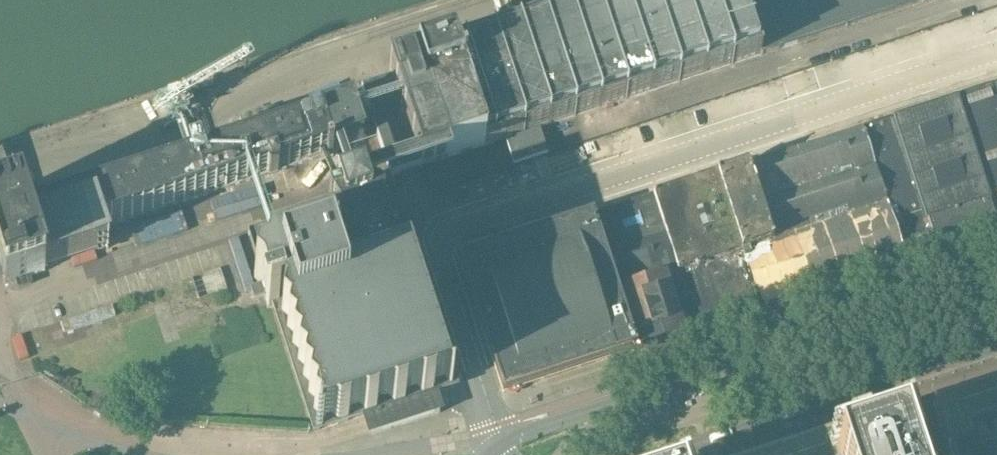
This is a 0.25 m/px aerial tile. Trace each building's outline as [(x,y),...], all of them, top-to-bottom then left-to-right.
[(416,64),(447,158),(929,0),(609,0),(416,64)] [(390,177),(447,158),(416,64),(389,72),(391,80),(361,90),(377,137),(390,177)] [(956,98),(996,223),(996,84),(956,98)] [(956,98),(861,129),(885,200),(905,262),(996,232),(996,223),(956,98)] [(325,157),(326,160),(333,158),(332,153),(362,143),(351,107),(319,118),(320,119),(288,129),(282,109),(239,123),(246,143),(37,212),(32,198),(23,201),(24,203),(22,203),(20,195),(8,199),(0,173),(0,268),(6,285),(45,272),(42,265),(106,244),(101,230),(325,157)] [(885,200),(861,129),(748,166),(771,237),(885,200)] [(547,154),(545,145),(540,130),(505,141),(513,166),(547,154)] [(771,237),(748,166),(662,194),(685,265),(771,237)] [(332,213),(340,226),(338,229),(338,230),(337,231),(336,232),(336,234),(336,235),(336,237),(336,238),(331,240),(330,236),(320,240),(319,243),(308,246),(305,244),(305,247),(294,251),(291,249),(291,252),(280,255),(277,253),(276,249),(276,248),(270,230),(268,230),(268,232),(251,237),(251,236),(248,237),(258,267),(255,268),(253,279),(262,288),(264,296),(268,308),(273,307),(273,306),(275,306),(278,305),(276,296),(280,295),(282,303),(286,302),(287,305),(283,306),(281,316),(288,323),(286,333),(293,339),(291,349),(299,356),(297,365),(304,372),(302,382),(309,388),(307,398),(315,405),(312,414),(320,421),(318,431),(319,430),(321,421),(330,418),(338,425),(348,422),(350,412),(358,409),(366,416),(369,426),(373,435),(438,414),(435,404),(432,395),(434,385),(443,382),(451,388),(452,387),(444,381),(447,371),(439,364),(441,354),(434,348),(436,338),(428,331),(430,322),(423,315),(425,305),(418,299),(420,289),(412,282),(414,273),(407,266),(402,267),(397,253),(413,248),(396,198),(380,203),(378,197),(366,200),(361,184),(336,192),(339,201),(327,205),(330,213),(332,213)] [(662,194),(593,217),(636,349),(684,334),(664,272),(685,265),(662,194)] [(885,200),(771,237),(792,299),(905,262),(885,200)] [(460,260),(503,392),(636,349),(593,217),(460,260)] [(771,237),(685,265),(664,272),(684,334),(792,299),(771,237)] [(220,269),(191,279),(199,301),(227,291),(220,269)] [(935,405),(949,450),(951,454),(996,454),(996,386),(935,405)] [(908,438),(901,416),(778,454),(913,454),(908,438)]
